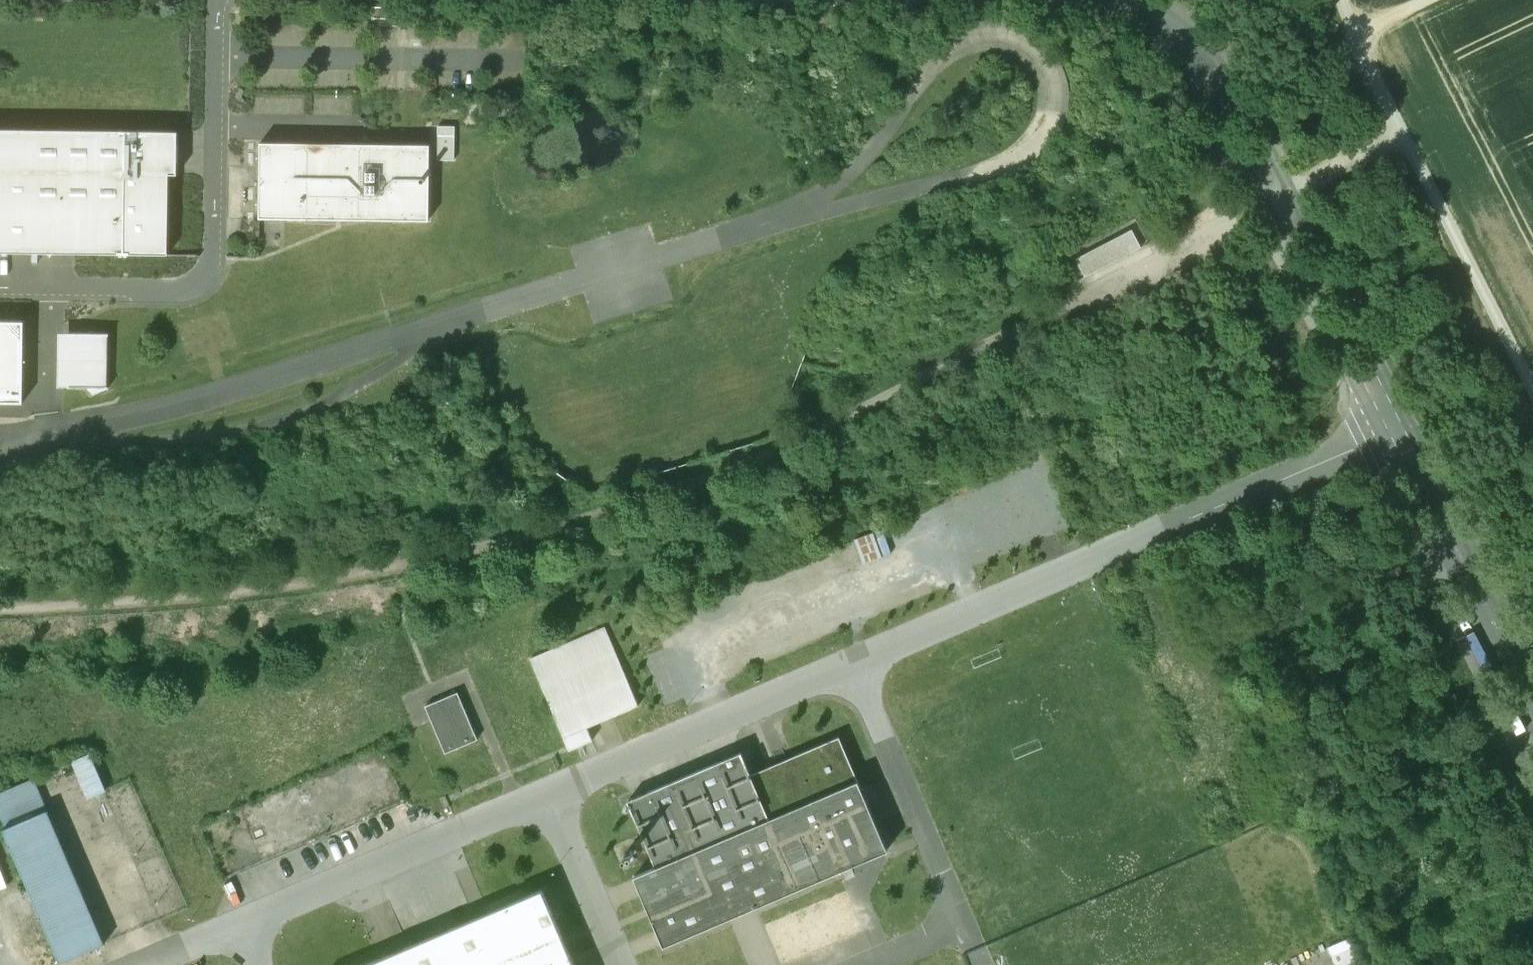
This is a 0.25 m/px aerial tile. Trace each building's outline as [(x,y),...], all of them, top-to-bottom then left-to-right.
[(413,7),(372,6),(372,18),(413,19),(413,7)] [(0,129),(0,252),(167,254),(168,174),(169,174),(169,162),(174,162),(174,143),(169,143),(169,131),(0,129)] [(429,145),(259,143),(258,218),(428,221),(429,145)] [(1141,248),(1131,229),(1074,258),(1084,276),(1141,248)] [(0,321),(0,402),(23,402),(24,321),(0,321)] [(108,334),(71,334),(70,335),(71,335),(71,386),(70,386),(87,387),(93,394),(108,388),(108,377),(107,377),(107,335),(108,335),(108,334)] [(883,527),(855,538),(865,562),(893,551),(883,527)] [(604,627),(530,659),(569,750),(592,740),(587,727),(638,705),(604,627)] [(477,739),(457,692),(425,706),(445,753),(477,739)] [(634,876),(662,943),(663,945),(887,850),(839,737),(750,774),(741,752),(627,801),(656,867),(634,876)] [(89,754),(73,761),(89,798),(105,791),(89,754)] [(34,778),(0,792),(0,821),(60,962),(104,943),(34,778)] [(260,805),(251,809),(255,820),(265,816),(260,805)] [(263,824),(249,830),(255,843),(269,837),(263,824)] [(270,843),(257,848),(262,860),(275,854),(270,843)] [(364,964),(574,964),(542,889),(364,964)] [(844,891),(771,923),(787,960),(860,928),(844,891)]
